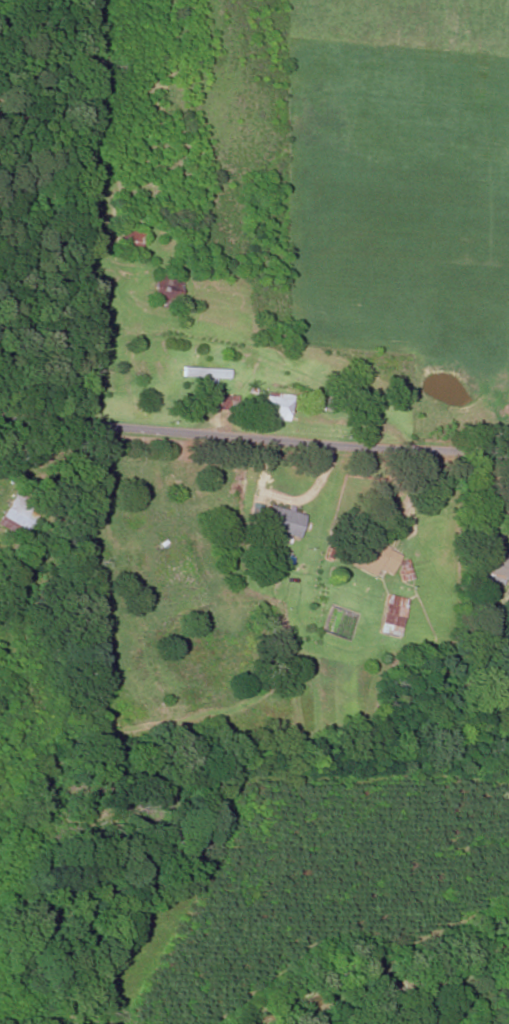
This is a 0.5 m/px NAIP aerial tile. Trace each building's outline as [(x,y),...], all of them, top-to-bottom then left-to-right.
[(142,254),(143,231),(119,229),(118,253),(142,254)] [(151,306),(177,308),(179,275),(154,273),(151,306)] [(228,378),(228,368),(182,368),(182,378),(228,378)] [(292,395),(264,393),(262,418),(290,421),(292,395)] [(200,410),(236,410),(236,395),(200,395),(200,410)] [(20,538),(39,505),(13,491),(0,514),(0,527),(20,538)] [(306,514),(269,505),(263,528),(300,538),(306,514)] [(351,562),(377,573),(379,569),(392,575),(401,553),(362,536),(351,562)] [(508,585),(508,557),(476,550),(471,570),(482,572),(480,578),(508,585)] [(380,633),(399,637),(407,598),(387,594),(380,633)]
